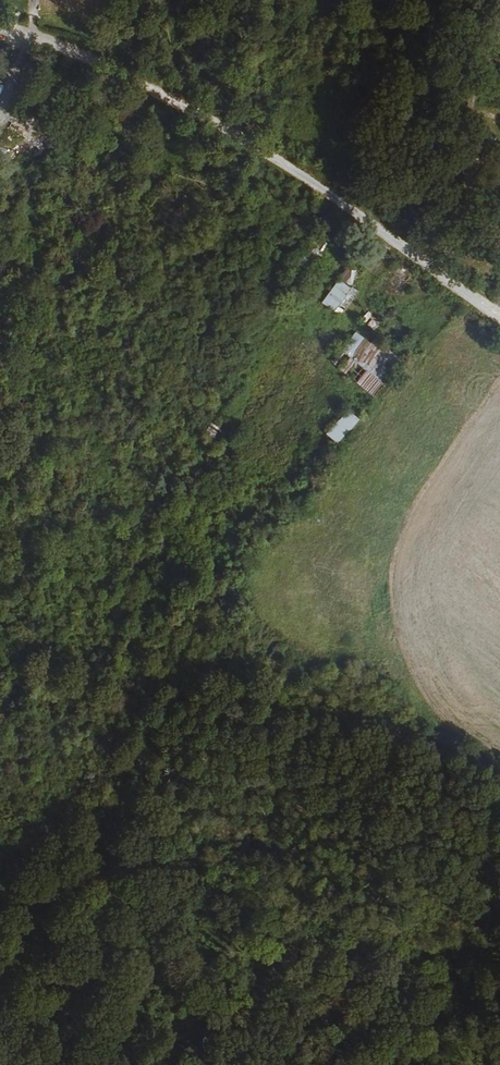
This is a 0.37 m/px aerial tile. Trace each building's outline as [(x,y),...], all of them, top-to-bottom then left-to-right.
[(21,97),(28,82),(19,78),(12,93),(21,97)] [(340,280),(354,287),(362,272),(348,264),(340,280)] [(343,316),(359,292),(338,279),(322,303),(343,316)] [(381,282),(364,303),(371,309),(361,321),(373,330),(390,309),(381,302),(387,296),(391,299),(395,294),(381,282)] [(355,361),(345,373),(373,397),(403,361),(375,338),(370,344),(357,332),(342,350),(355,361)] [(25,390),(22,389),(16,406),(25,409),(28,401),(23,399),(25,390)] [(327,434),(338,444),(359,419),(348,409),(327,434)] [(216,441),(222,431),(214,427),(209,438),(216,441)] [(0,710),(0,722),(11,727),(16,718),(0,710)]
